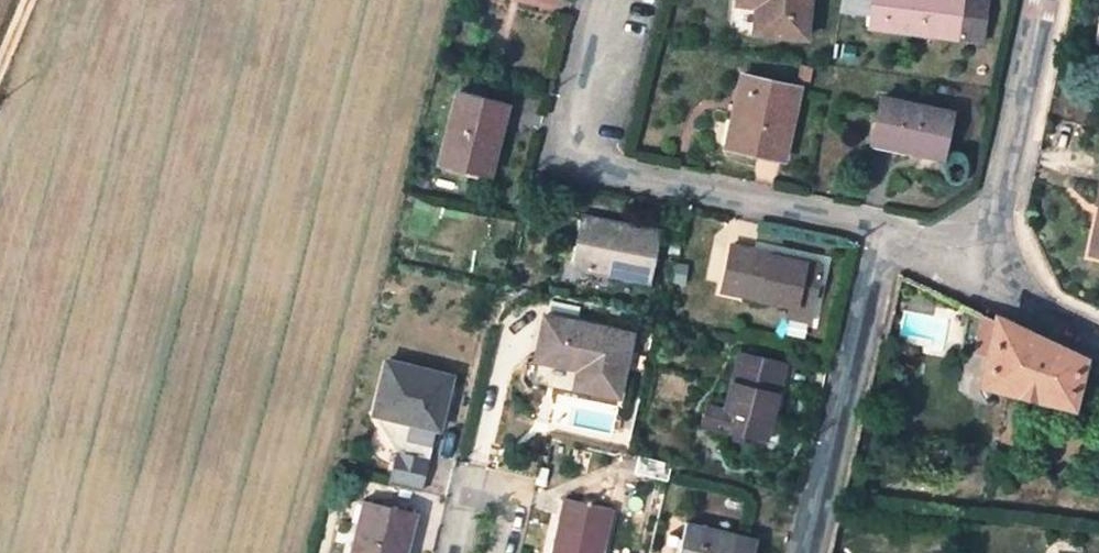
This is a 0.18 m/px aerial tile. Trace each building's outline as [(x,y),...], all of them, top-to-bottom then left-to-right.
[(736,11),(755,15),(752,38),(802,44),(807,0),(738,0),(736,11)] [(946,0),(870,0),(865,36),(978,51),(984,9),(960,6),(961,2),(946,0)] [(738,84),(731,115),(742,117),(732,156),(779,166),(795,96),(738,84)] [(496,115),(450,103),(431,174),(476,185),(496,115)] [(948,118),(876,105),(869,147),(902,154),(900,161),(937,168),(941,158),(948,118)] [(723,154),(732,156),(742,117),(731,115),(723,154)] [(1095,225),(1088,257),(1098,259),(1098,226),(1095,225)] [(620,238),(574,229),(563,280),(642,295),(652,246),(632,241),(630,252),(618,251),(620,238)] [(815,279),(726,259),(716,305),(804,325),(815,279)] [(970,349),(993,355),(1000,322),(978,311),(970,349)] [(993,355),(988,379),(1008,384),(1006,395),(1043,404),(1046,393),(1071,400),(1081,359),(1000,322),(993,355)] [(628,351),(539,332),(531,372),(567,379),(567,374),(575,376),(570,401),(615,411),(628,351)] [(782,375),(734,367),(715,448),(762,458),(782,375)] [(450,387),(385,371),(375,420),(375,421),(392,423),(391,429),(381,434),(395,461),(388,493),(419,501),(435,437),(438,438),(450,387)] [(392,423),(375,421),(381,434),(391,429),(392,423)] [(671,477),(638,468),(634,485),(667,493),(671,477)] [(614,510),(568,499),(555,552),(604,552),(614,510)] [(359,511),(352,543),(347,542),(344,552),(406,552),(414,525),(359,511)] [(692,538),(688,552),(754,552),(692,538)]
